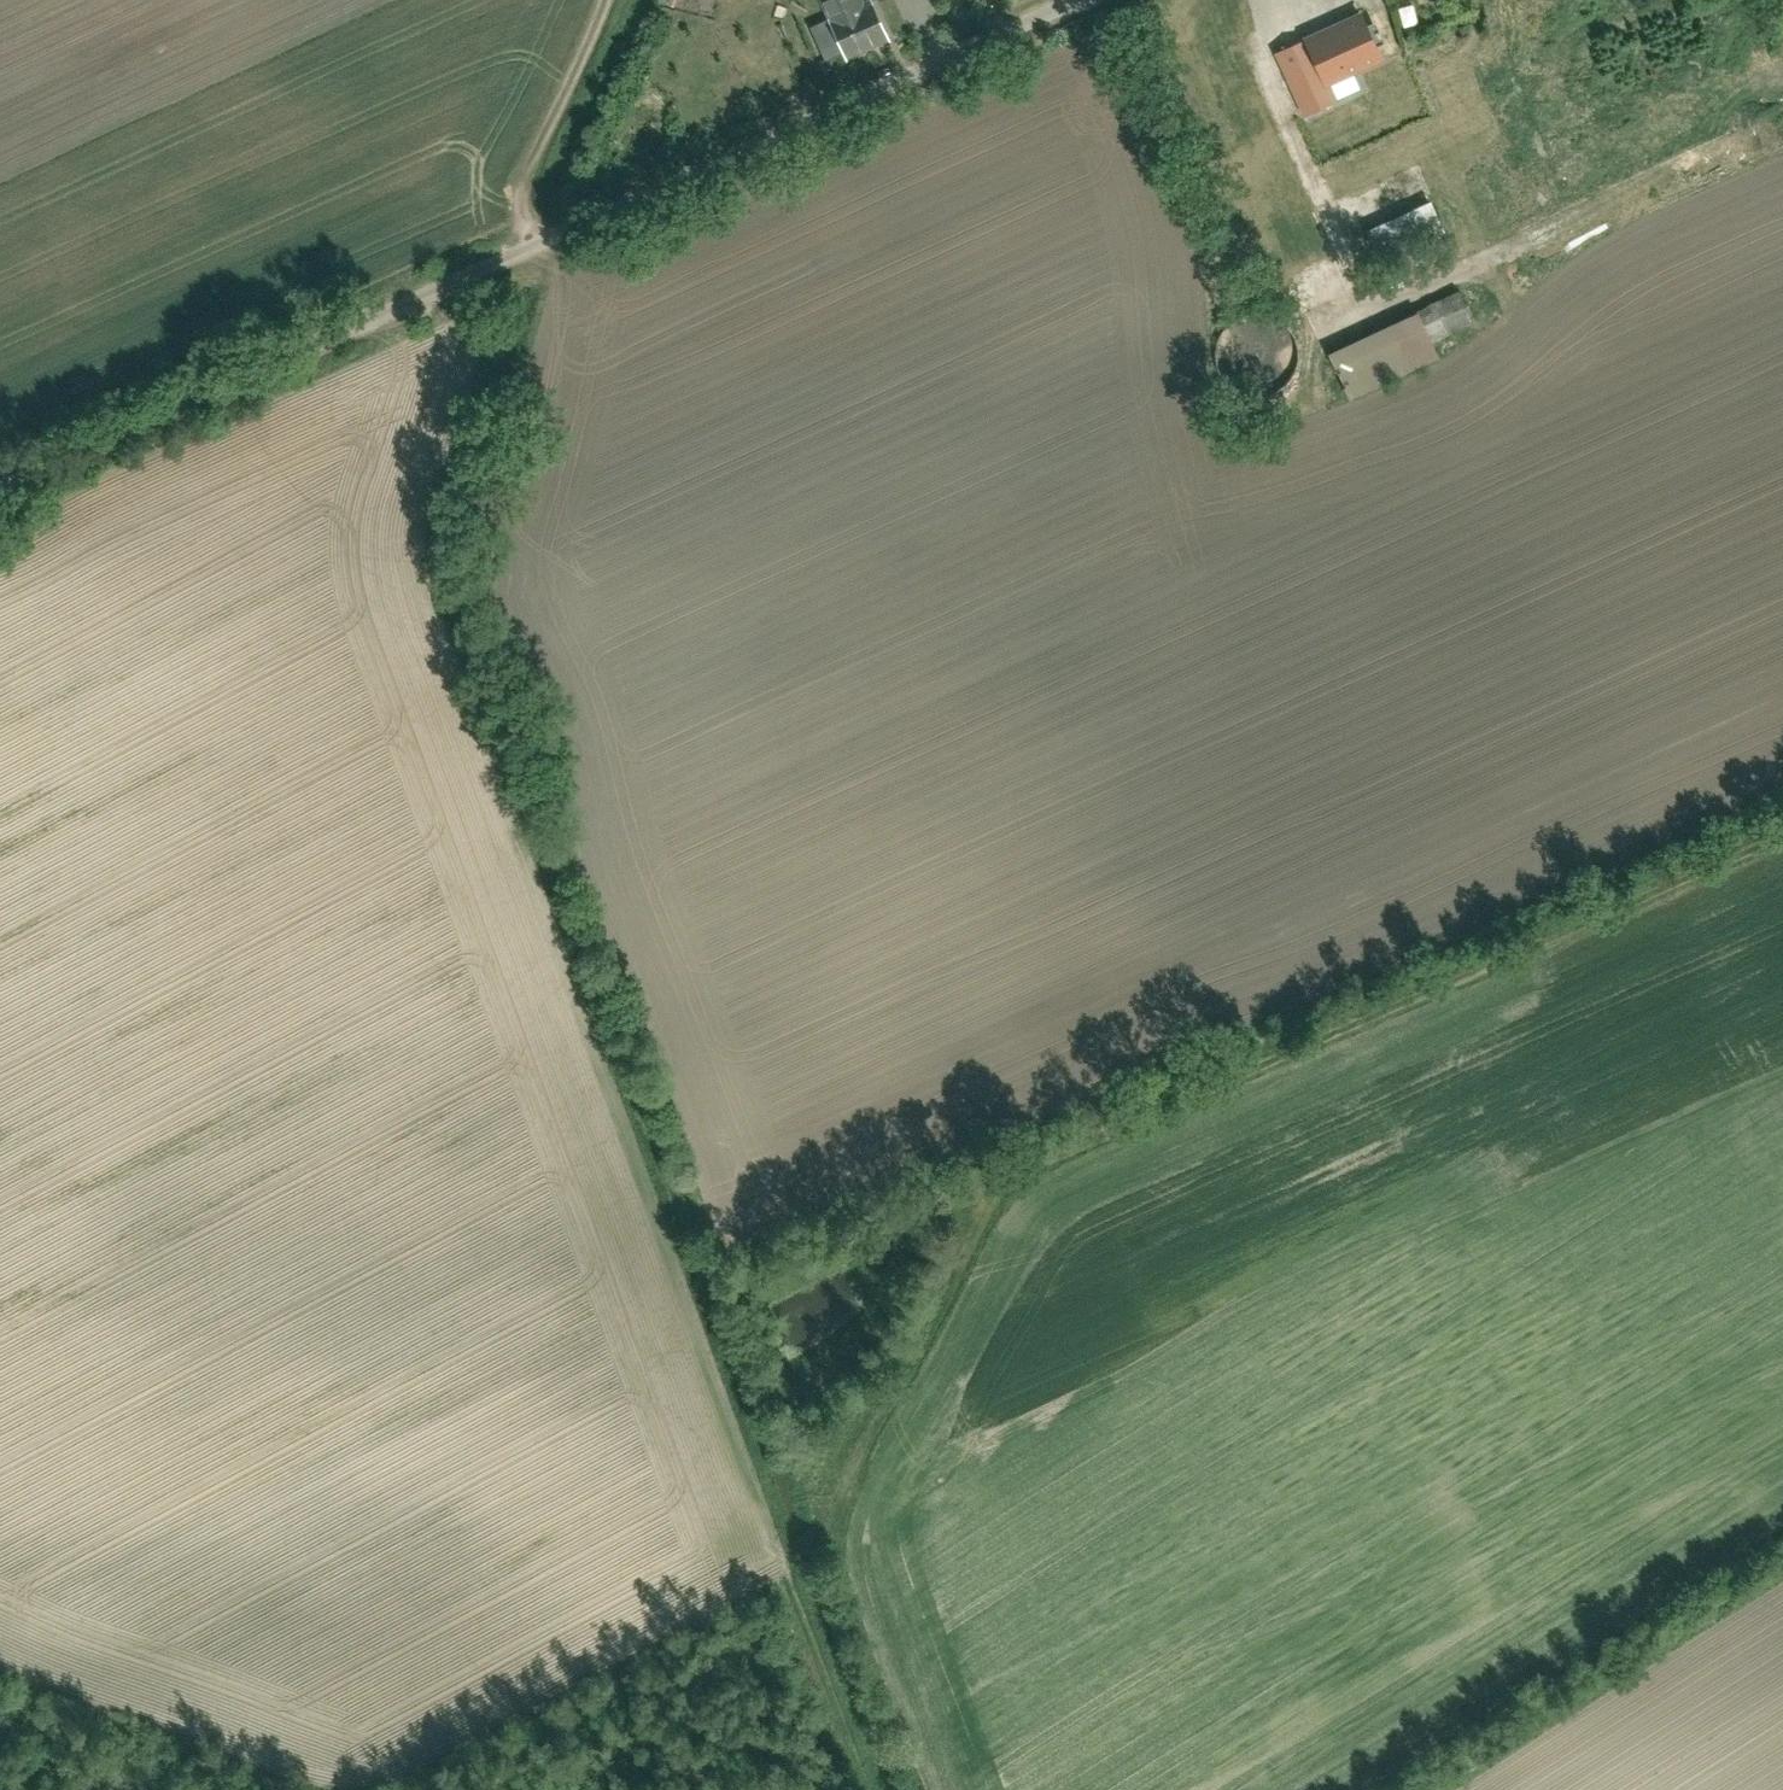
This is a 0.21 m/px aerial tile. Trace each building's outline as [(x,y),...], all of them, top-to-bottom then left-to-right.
[(843,58),(888,37),(871,0),(864,4),(862,0),(816,0),(843,58)] [(1346,194),(1427,157),(1423,148),(1500,113),(1478,63),(1401,98),(1362,15),(1281,52),(1346,194)] [(1429,201),(1364,233),(1380,266),(1446,234),(1429,201)] [(1498,272),(1419,310),(1433,340),(1512,301),(1498,272)] [(1245,396),(1259,398),(1274,395),(1286,387),(1295,375),(1299,361),(1298,347),(1293,333),(1283,322),(1270,316),(1255,314),(1241,317),(1228,325),(1219,337),(1215,351),(1216,365),(1222,379),(1232,390),(1245,396)] [(1416,314),(1327,355),(1346,396),(1435,354),(1416,314)]
